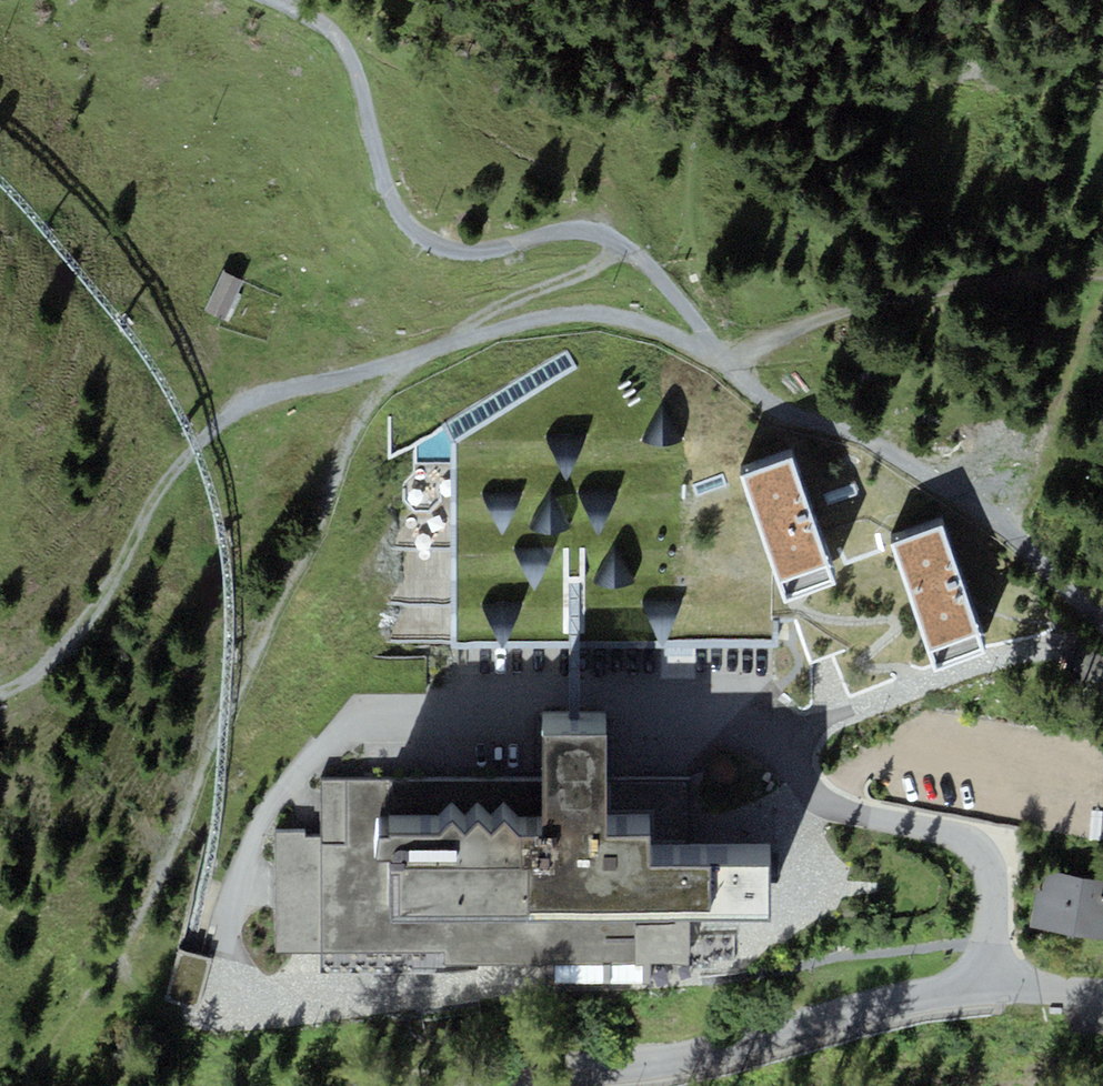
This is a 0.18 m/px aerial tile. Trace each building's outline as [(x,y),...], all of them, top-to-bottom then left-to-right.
[(238,279),(218,272),(203,312),(223,319),(238,279)] [(568,639),(577,639),(693,639),(694,434),(565,352),(453,412),(453,422),(452,462),(453,640),(568,639)] [(844,583),(798,447),(731,470),(777,605),(844,583)] [(999,658),(946,512),(876,537),(929,683),(999,658)] [(577,639),(568,639),(568,688),(569,733),(579,733),(578,688),(577,639)] [(569,733),(542,733),(542,778),(321,779),(321,831),(277,831),(277,952),(444,951),(443,961),(546,963),(546,983),(653,983),(652,964),(689,963),(689,917),(730,918),(769,918),(770,863),(729,863),(690,863),(688,781),(605,780),(604,732),(579,733),(569,733)] [(1102,939),(1102,879),(1040,869),(1030,927),(1102,939)]
